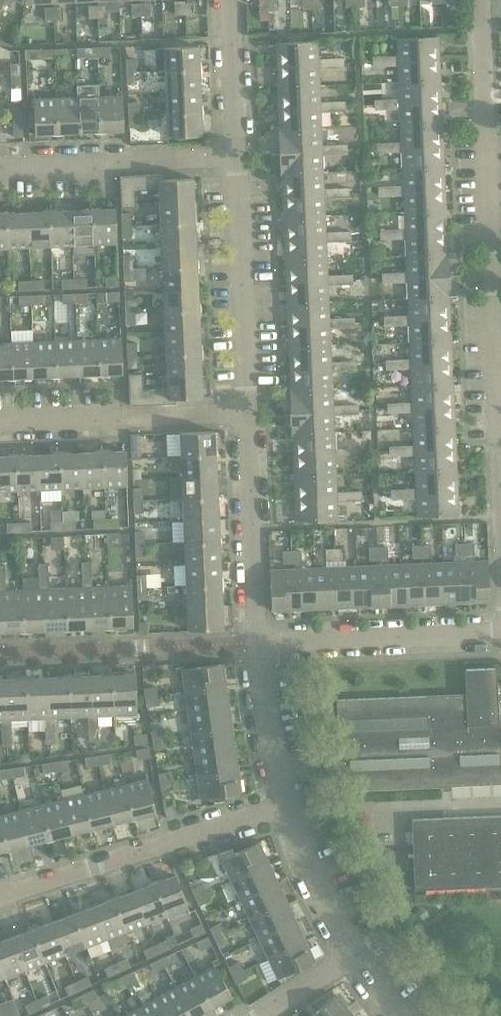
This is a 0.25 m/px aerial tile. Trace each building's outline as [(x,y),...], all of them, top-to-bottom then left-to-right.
[(269,0),(261,0),(261,1),(261,11),(270,11),(269,0)] [(270,11),(279,10),(278,0),(269,0),(270,11)] [(313,0),(304,0),(304,9),(313,9),(313,0)] [(313,9),(322,9),(322,0),(313,0),(313,9)] [(185,14),(185,2),(178,2),(176,4),(176,15),(185,14)] [(192,2),(185,2),(185,14),(194,14),(194,4),(192,2)] [(142,16),(142,4),(135,4),(133,6),(133,16),(142,16)] [(149,4),(142,4),(142,16),(151,16),(151,5),(149,4)] [(105,5),(98,6),(99,18),(108,18),(107,7),(105,5)] [(99,18),(98,6),(91,6),(90,8),(90,18),(99,18)] [(62,7),(55,8),(55,20),(64,19),(64,9),(62,7)] [(55,20),(55,8),(48,8),(46,10),(46,20),(55,20)] [(399,57),(387,57),(387,66),(399,65),(399,61),(440,59),(439,37),(398,39),(399,57)] [(277,43),(278,66),(319,64),(319,60),(318,42),(277,43)] [(165,48),(166,71),(200,69),(199,47),(165,48)] [(99,57),(98,48),(86,49),(87,57),(99,57)] [(110,48),(98,48),(99,57),(111,56),(110,48)] [(67,49),(55,50),(56,58),(68,58),(67,49)] [(56,58),(55,50),(43,50),(43,59),(56,58)] [(374,58),(374,66),(387,66),(387,57),(374,58)] [(344,68),(344,63),(344,59),(332,60),(332,68),(344,68)] [(440,59),(399,61),(399,65),(400,83),(441,81),(440,59)] [(127,60),(128,72),(136,72),(136,60),(127,60)] [(319,64),(278,66),(279,88),(320,86),(319,69),(332,68),(332,60),(319,60),(319,64)] [(12,64),(12,77),(21,76),(20,64),(12,64)] [(200,69),(166,71),(167,92),(201,91),(200,69)] [(136,72),(128,72),(128,84),(137,84),(136,72)] [(21,76),(12,77),(13,89),(21,88),(21,76)] [(401,100),(388,100),(389,109),(401,108),(401,104),(442,103),(441,81),(400,83),(401,100)] [(320,86),(279,88),(280,109),(321,107),(321,103),(320,86)] [(201,91),(167,92),(167,114),(202,112),(201,91)] [(123,96),(100,97),(102,131),(124,130),(123,96)] [(100,97),(79,98),(80,132),(102,131),(100,97)] [(79,98),(57,99),(59,133),(80,132),(79,98)] [(59,133),(57,99),(35,100),(36,134),(59,133)] [(376,101),(376,109),(389,109),(388,100),(376,101)] [(346,111),(346,107),(346,102),(333,103),(334,111),(346,111)] [(129,103),(130,115),(138,115),(138,103),(129,103)] [(281,130),(280,130),(280,131),(322,129),(321,112),(334,111),(333,103),(321,103),(321,107),(280,109),(281,130)] [(401,104),(401,108),(402,126),(443,124),(442,103),(401,104)] [(14,113),(14,125),(23,124),(23,112),(14,113)] [(202,112),(167,114),(168,136),(203,135),(202,112)] [(138,115),(130,115),(130,127),(139,127),(138,115)] [(23,124),(14,125),(15,137),(24,136),(23,124)] [(403,143),(390,143),(391,152),(403,152),(403,147),(444,146),(443,124),(402,126),(403,143)] [(322,129),(280,131),(281,152),(323,151),(323,146),(322,129)] [(378,144),(378,153),(391,152),(390,143),(378,144)] [(348,154),(348,150),(348,145),(335,146),(336,155),(348,154)] [(323,151),(281,152),(282,174),(324,172),(323,155),(336,155),(335,146),(323,146),(323,151)] [(403,147),(403,152),(404,169),(445,167),(444,146),(403,147)] [(405,186),(392,187),(392,196),(405,195),(405,191),(445,189),(445,167),(404,169),(405,186)] [(324,172),(282,174),(282,175),(283,175),(284,196),(325,194),(324,190),(324,172)] [(160,190),(161,203),(195,201),(194,179),(161,180),(161,175),(121,176),(122,208),(136,207),(136,191),(160,190)] [(380,187),(380,196),(392,196),(392,187),(380,187)] [(325,194),(284,196),(285,218),(326,216),(325,198),(337,198),(337,189),(324,190),(325,194)] [(350,197),(350,193),(349,189),(337,189),(337,198),(350,197)] [(405,191),(405,195),(406,213),(446,211),(445,189),(405,191)] [(195,201),(161,203),(161,224),(196,223),(195,201)] [(116,209),(94,210),(95,244),(118,243),(116,209)] [(94,210),(72,211),(73,245),(95,244),(94,210)] [(72,211),(50,212),(52,246),(73,245),(72,211)] [(406,230),(394,230),(394,239),(407,238),(407,234),(447,233),(446,211),(406,213),(406,230)] [(50,212),(29,213),(30,247),(52,246),(50,212)] [(29,213),(7,214),(9,248),(30,247),(29,213)] [(122,214),(123,226),(132,225),(131,213),(122,214)] [(0,214),(0,249),(9,248),(7,214),(0,214)] [(326,216),(285,218),(286,239),(326,237),(326,233),(326,216)] [(196,223),(161,224),(162,246),(197,244),(196,223)] [(132,225),(123,226),(123,238),(132,238),(132,225)] [(381,231),(382,240),(394,239),(394,230),(381,231)] [(352,241),(351,237),(351,232),(339,233),(339,241),(352,241)] [(326,237),(286,239),(287,261),(327,259),(327,242),(339,241),(339,233),(326,233),(326,237)] [(447,233),(407,234),(407,238),(407,256),(449,254),(449,253),(448,253),(447,233)] [(197,244),(162,246),(163,268),(198,266),(197,244)] [(408,273),(396,274),(396,282),(409,282),(408,277),(450,276),(449,254),(407,256),(408,273)] [(124,257),(125,269),(133,269),(133,256),(124,257)] [(327,259),(287,261),(288,282),(328,281),(328,276),(327,259)] [(198,266),(163,268),(164,290),(199,288),(198,266)] [(146,268),(133,269),(134,281),(147,280),(146,268)] [(133,269),(125,269),(125,281),(134,281),(133,269)] [(383,274),(384,283),(396,282),(396,274),(383,274)] [(353,284),(353,280),(353,275),(341,276),(341,284),(353,284)] [(328,281),(288,282),(288,304),(329,302),(328,285),(341,284),(341,276),(328,276),(328,281)] [(450,276),(408,277),(409,282),(409,299),(451,297),(450,276)] [(107,278),(108,287),(119,286),(119,278),(107,278)] [(87,279),(75,280),(75,288),(88,288),(87,279)] [(75,288),(75,280),(63,280),(63,289),(75,288)] [(32,290),(32,281),(20,282),(20,290),(32,290)] [(44,281),(32,281),(32,290),(44,289),(44,281)] [(199,288),(164,290),(165,311),(200,310),(199,288)] [(120,292),(108,293),(108,301),(120,301),(120,292)] [(76,303),(76,294),(64,295),(64,303),(76,303)] [(88,294),(76,294),(76,303),(88,302),(88,294)] [(44,295),(32,296),(33,304),(45,304),(44,295)] [(33,304),(32,296),(20,296),(21,305),(33,304)] [(410,316),(398,317),(398,325),(410,325),(410,321),(451,319),(450,298),(451,298),(451,297),(409,299),(410,316)] [(126,301),(127,313),(135,312),(135,300),(126,301)] [(329,302),(288,304),(289,325),(330,324),(330,319),(329,302)] [(200,310),(165,311),(166,333),(201,331),(200,310)] [(135,312),(127,313),(127,325),(136,325),(135,312)] [(385,317),(385,326),(398,325),(398,317),(385,317)] [(355,327),(355,323),(355,318),(342,319),(343,328),(355,327)] [(330,324),(289,325),(290,347),(331,345),(330,328),(343,328),(342,319),(330,319),(330,324)] [(410,321),(410,325),(411,342),(452,340),(451,319),(410,321)] [(201,331),(166,333),(167,354),(202,353),(201,331)] [(122,339),(99,340),(101,374),(123,373),(122,339)] [(99,340),(78,341),(79,375),(101,374),(99,340)] [(412,360),(399,360),(400,369),(412,368),(412,364),(453,362),(452,340),(411,342),(412,360)] [(78,341),(56,342),(57,376),(79,375),(78,341)] [(34,342),(12,343),(14,378),(36,377),(34,342)] [(56,342),(34,342),(36,377),(57,376),(56,342)] [(0,344),(0,378),(14,378),(12,343),(0,344)] [(128,344),(128,356),(137,356),(137,343),(128,344)] [(331,345),(290,347),(291,369),(332,367),(332,363),(331,345)] [(202,353),(167,354),(168,376),(202,374),(202,353)] [(137,356),(128,356),(129,368),(138,368),(137,356)] [(387,361),(387,369),(400,369),(399,360),(387,361)] [(292,390),(291,390),(291,391),(333,389),(332,372),(345,371),(344,362),(332,363),(332,367),(291,369),(292,390)] [(357,370),(357,366),(357,362),(344,362),(345,371),(357,370)] [(453,362),(412,364),(412,368),(413,386),(454,384),(453,362)] [(202,374),(168,376),(169,389),(144,390),(144,374),(129,374),(131,406),(170,404),(170,398),(203,397),(202,374)] [(414,403),(401,403),(402,412),(414,412),(414,407),(455,406),(454,384),(413,386),(414,403)] [(333,389),(291,391),(292,412),(334,411),(334,406),(333,389)] [(389,404),(389,413),(402,412),(401,403),(389,404)] [(359,414),(359,410),(359,405),(346,406),(346,415),(359,414)] [(334,411),(292,412),(293,434),(335,432),(334,415),(346,415),(346,406),(334,406),(334,411)] [(414,407),(414,412),(415,429),(455,427),(455,406),(414,407)] [(415,446),(403,447),(403,455),(416,455),(416,451),(456,449),(455,427),(415,429),(415,446)] [(181,433),(182,456),(216,454),(215,432),(181,433)] [(335,432),(293,434),(293,435),(294,435),(295,455),(336,454),(335,450),(335,432)] [(132,435),(132,447),(141,447),(141,435),(132,435)] [(141,447),(132,447),(133,459),(142,459),(141,447)] [(390,447),(391,456),(403,455),(403,447),(390,447)] [(361,457),(361,453),(360,448),(348,449),(348,458),(361,457)] [(336,454),(295,455),(296,477),(336,475),(336,458),(348,458),(348,449),(335,450),(336,454)] [(416,451),(416,455),(417,472),(457,470),(456,449),(416,451)] [(127,451),(104,452),(106,487),(128,486),(127,451)] [(104,452),(82,453),(84,487),(106,487),(104,452)] [(82,453),(61,454),(62,488),(84,487),(82,453)] [(61,454),(39,455),(41,489),(62,488),(61,454)] [(216,454),(182,456),(183,477),(217,476),(216,454)] [(39,455),(17,456),(19,490),(41,489),(39,455)] [(0,457),(0,491),(19,490),(17,456),(0,457)] [(417,489),(405,490),(405,499),(418,498),(417,494),(458,492),(457,470),(417,472),(417,489)] [(336,475),(296,477),(297,499),(337,497),(337,493),(336,475)] [(217,476),(183,477),(184,499),(218,497),(217,476)] [(134,489),(135,501),(143,501),(143,488),(134,489)] [(392,490),(393,499),(405,499),(405,490),(392,490)] [(337,497),(297,499),(298,521),(338,519),(338,501),(350,501),(350,492),(337,493),(337,497)] [(363,500),(362,496),(362,492),(350,492),(350,501),(363,500)] [(417,494),(418,498),(418,516),(459,515),(458,492),(417,494)] [(218,497),(184,499),(185,521),(219,519),(218,497)] [(143,501),(135,501),(135,513),(144,513),(143,501)] [(107,510),(93,511),(93,520),(95,520),(107,519),(107,510)] [(107,528),(107,519),(95,520),(95,529),(107,528)] [(119,519),(107,519),(107,528),(120,527),(119,519)] [(219,519),(185,521),(186,542),(220,541),(219,519)] [(64,530),(64,521),(52,522),(52,530),(64,530)] [(76,521),(64,521),(64,530),(76,529),(76,521)] [(20,532),(20,523),(8,524),(8,532),(20,532)] [(32,523),(20,523),(20,532),(33,531),(32,523)] [(136,533),(137,545),(145,544),(145,532),(136,533)] [(119,533),(107,534),(108,543),(120,542),(119,533)] [(220,541),(186,542),(187,564),(221,563),(220,541)] [(474,543),(465,544),(466,556),(473,556),(475,554),(474,543)] [(145,544),(137,545),(137,557),(146,556),(145,544)] [(466,556),(465,544),(456,544),(457,554),(459,556),(466,556)] [(431,545),(422,546),(423,558),(430,557),(431,555),(431,545)] [(423,558),(422,546),(413,546),(414,556),(416,558),(423,558)] [(379,560),(379,547),(370,548),(370,558),(373,560),(379,560)] [(388,547),(379,547),(379,560),(386,559),(388,557),(388,547)] [(336,561),(336,549),(327,550),(327,560),(329,562),(336,561)] [(345,549),(336,549),(336,561),(343,561),(345,559),(345,549)] [(293,563),(293,551),(284,551),(284,562),(286,564),(293,563)] [(302,551),(293,551),(293,563),(300,563),(302,561),(302,551)] [(489,561),(466,562),(468,603),(490,602),(489,561)] [(91,562),(87,562),(83,563),(83,575),(92,575),(91,562)] [(466,562),(444,563),(446,603),(468,603),(466,562)] [(221,563),(187,564),(188,586),(222,584),(221,563)] [(423,563),(401,564),(403,605),(425,604),(423,563)] [(444,563),(423,563),(425,604),(446,603),(444,563)] [(48,564),(44,564),(39,564),(40,577),(49,577),(48,564)] [(401,564),(380,565),(382,606),(403,605),(401,564)] [(380,565),(358,566),(360,607),(382,606),(380,565)] [(358,566),(337,567),(338,608),(360,607),(358,566)] [(337,567),(315,568),(317,609),(338,608),(337,567)] [(315,568),(294,569),(295,610),(317,609),(315,568)] [(295,610),(294,569),(271,570),(273,611),(295,610)] [(92,575),(83,575),(84,587),(88,587),(90,628),(111,627),(109,586),(92,587),(92,575)] [(138,576),(138,588),(147,587),(146,575),(138,576)] [(49,577),(40,577),(40,589),(45,589),(47,630),(68,629),(66,588),(49,589),(49,577)] [(0,579),(0,591),(1,591),(3,632),(25,631),(23,590),(6,591),(5,578),(0,579)] [(222,584),(188,586),(188,607),(223,606),(222,584)] [(132,585),(109,586),(111,627),(134,626),(132,585)] [(88,587),(84,587),(66,588),(68,629),(90,628),(88,587)] [(147,587),(138,588),(139,600),(148,599),(147,587)] [(45,589),(40,589),(23,590),(25,631),(47,630),(45,589)] [(223,606),(188,607),(189,630),(224,628),(223,606)] [(148,622),(140,622),(140,634),(149,633),(148,622)] [(183,669),(186,692),(227,686),(224,663),(183,669)] [(442,787),(500,784),(500,683),(498,683),(497,668),(466,669),(467,694),(337,700),(341,791),(442,787)] [(136,674),(113,675),(115,716),(138,715),(136,674)] [(113,675),(92,676),(93,717),(98,716),(115,716),(113,675)] [(92,676),(70,677),(72,717),(89,717),(90,729),(98,729),(98,716),(93,717),(92,676)] [(70,677),(49,678),(50,718),(55,718),(72,717),(70,677)] [(27,678),(5,679),(7,720),(11,720),(29,719),(27,678)] [(49,678),(27,678),(29,719),(46,719),(47,731),(55,731),(55,718),(50,718),(49,678)] [(0,680),(0,720),(3,720),(3,733),(12,732),(11,720),(7,720),(5,679),(0,680)] [(227,686),(186,692),(189,713),(230,707),(227,686)] [(145,689),(146,698),(158,696),(157,687),(145,689)] [(158,696),(146,698),(148,707),(160,705),(158,696)] [(230,707),(189,713),(193,734),(233,729),(230,707)] [(90,742),(99,741),(98,729),(90,729),(90,742)] [(152,732),(154,740),(166,738),(164,729),(152,732)] [(233,729),(193,734),(196,756),(236,750),(233,729)] [(47,743),(56,743),(55,731),(47,731),(47,743)] [(4,745),(12,745),(12,732),(3,733),(4,745)] [(136,736),(137,744),(149,742),(147,734),(136,736)] [(166,738),(154,740),(155,749),(167,747),(166,738)] [(149,748),(138,750),(139,759),(151,757),(149,748)] [(236,750),(196,756),(199,777),(239,771),(236,750)] [(110,754),(98,756),(100,764),(112,763),(110,754)] [(100,764),(98,756),(86,758),(88,766),(100,764)] [(68,760),(55,762),(57,771),(69,769),(68,760)] [(57,771),(55,762),(43,764),(45,773),(57,771)] [(24,767),(12,769),(14,777),(26,775),(24,767)] [(14,777),(12,769),(0,770),(2,779),(14,777)] [(239,771),(199,777),(202,800),(242,794),(239,771)] [(159,774),(161,783),(173,781),(171,772),(159,774)] [(148,779),(126,785),(135,818),(157,813),(148,779)] [(173,781),(161,783),(162,792),(174,790),(173,781)] [(126,785),(106,790),(114,823),(135,818),(126,785)] [(106,790),(85,795),(93,829),(114,823),(106,790)] [(85,795),(64,800),(72,834),(93,829),(85,795)] [(64,800),(43,806),(51,839),(72,834),(64,800)] [(176,805),(165,808),(168,819),(179,815),(176,805)] [(43,806),(21,811),(30,844),(51,839),(43,806)] [(21,811),(0,816),(9,850),(30,844),(21,811)] [(0,816),(0,852),(9,850),(0,816)] [(414,850),(416,890),(500,887),(500,816),(413,820),(414,850)] [(223,860),(232,880),(269,863),(260,842),(223,860)] [(269,863),(232,880),(242,900),(278,882),(269,863)] [(177,876),(156,884),(168,916),(189,908),(177,876)] [(278,882),(242,900),(251,919),(288,902),(278,882)] [(156,884),(135,891),(148,924),(168,916),(156,884)] [(192,889),(196,897),(207,892),(203,884),(192,889)] [(135,891),(115,899),(127,931),(148,924),(135,891)] [(207,892),(196,897),(200,906),(211,900),(207,892)] [(115,899),(95,907),(107,939),(127,931),(115,899)] [(288,902),(251,919),(260,939),(297,921),(288,902)] [(95,907),(75,914),(87,947),(107,939),(95,907)] [(75,914),(54,922),(66,954),(87,947),(75,914)] [(297,921),(260,939),(269,958),(306,941),(297,921)] [(54,922),(34,930),(46,962),(66,954),(54,922)] [(211,928),(215,936),(226,931),(222,923),(211,928)] [(192,929),(195,937),(206,932),(203,924),(192,929)] [(34,930),(14,938),(26,970),(46,962),(34,930)] [(226,931),(215,936),(218,945),(229,939),(226,931)] [(209,937),(198,942),(202,950),(212,945),(209,937)] [(0,943),(0,963),(6,977),(26,970),(14,938),(0,943)] [(167,940),(156,946),(160,953),(171,948),(167,940)] [(306,941),(269,958),(279,979),(316,962),(306,941)] [(160,953),(156,946),(145,951),(149,959),(160,953)] [(173,954),(162,959),(166,967),(177,962),(173,954)] [(128,959),(117,964),(121,972),(132,967),(128,959)] [(166,967),(162,959),(151,964),(155,972),(166,967)] [(229,967),(233,976),(244,970),(240,962),(229,967)] [(121,972),(117,964),(106,969),(110,977),(121,972)] [(216,966),(196,977),(213,1007),(233,996),(216,966)] [(244,970),(233,976),(237,984),(248,978),(244,970)] [(134,972),(123,977),(127,985),(138,980),(134,972)] [(88,977),(77,982),(81,990),(92,985),(88,977)] [(127,985),(123,977),(112,982),(116,990),(127,985)] [(177,988),(193,1015),(197,1015),(213,1007),(196,977),(177,988)] [(81,990),(77,982),(66,987),(70,995),(81,990)] [(159,998),(169,1015),(193,1015),(177,988),(159,998)] [(95,990),(84,996),(87,1003),(98,998),(95,990)] [(352,1013),(337,995),(312,1015),(347,1015),(352,1013)] [(48,996),(37,1001),(41,1009),(52,1003),(48,996)] [(87,1003),(84,996),(73,1001),(76,1008),(87,1003)] [(140,1009),(144,1015),(169,1015),(159,998),(140,1009)] [(41,1009),(37,1001),(26,1006),(30,1014),(41,1009)]
